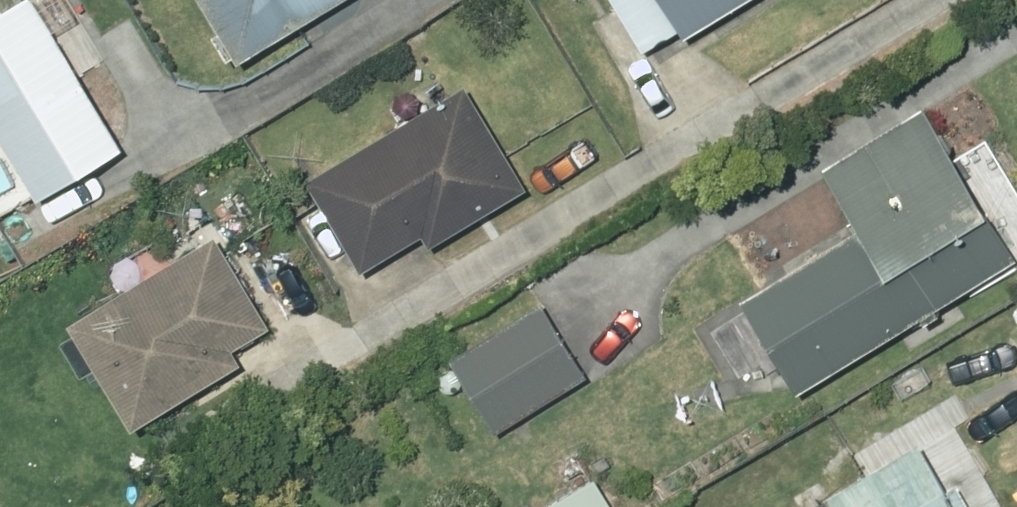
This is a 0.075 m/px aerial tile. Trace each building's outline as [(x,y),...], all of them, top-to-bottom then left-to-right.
[(230,69),(342,0),(187,0),(230,69)] [(676,43),(748,0),(649,0),(676,43)] [(115,155),(22,2),(0,15),(0,159),(28,206),(115,155)] [(457,93),(300,187),(356,275),(416,239),(423,251),(521,191),(457,93)] [(734,297),(789,388),(1008,255),(918,103),(816,164),(853,226),(734,297)] [(76,333),(129,423),(174,397),(168,388),(183,380),(188,388),(221,368),(213,354),(250,332),(204,255),(76,333)] [(535,300),(445,356),(490,428),(580,373),(535,300)] [(817,495),(824,506),(961,506),(946,482),(939,486),(911,438),(879,457),(867,436),(838,453),(851,474),(817,495)] [(537,506),(607,506),(589,476),(537,506)]
